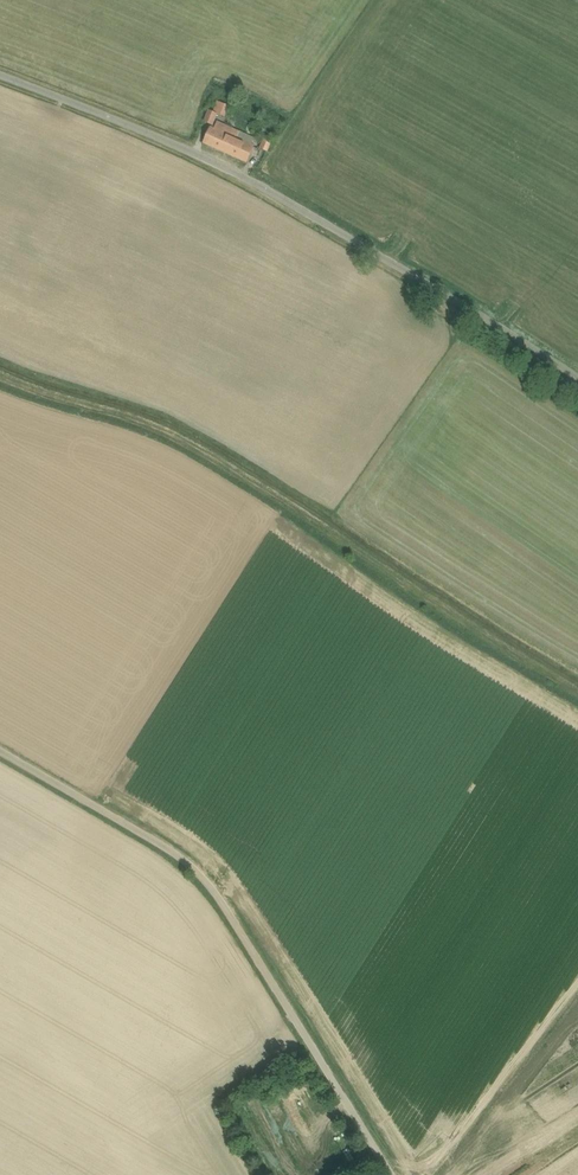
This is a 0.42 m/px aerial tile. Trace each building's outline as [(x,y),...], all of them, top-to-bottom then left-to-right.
[(217,100),(213,111),(209,109),(204,121),(213,125),(217,114),(225,117),(230,105),(217,100)] [(211,126),(204,142),(247,161),(254,146),(236,138),(238,132),(217,122),(214,127),(211,126)] [(259,148),(268,152),(272,141),(264,138),(259,148)]
